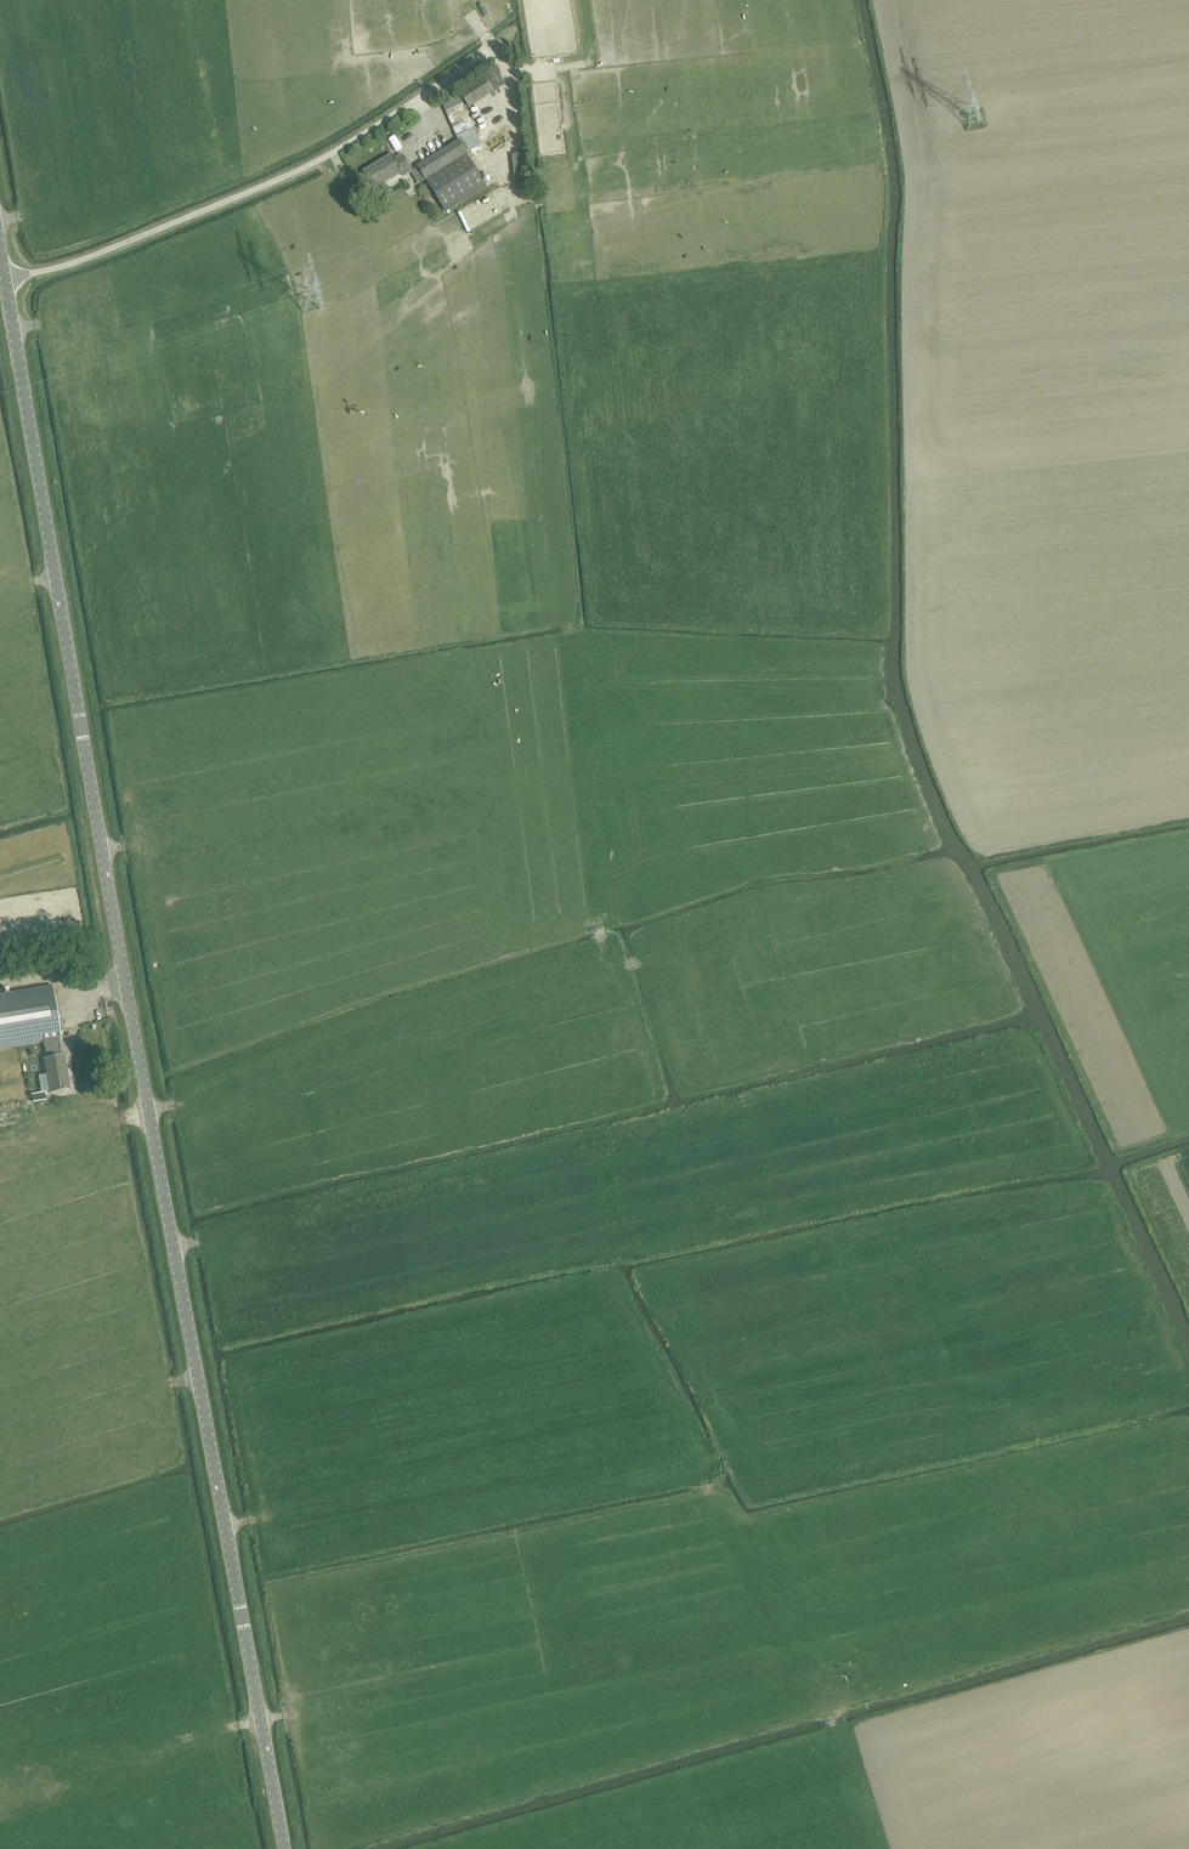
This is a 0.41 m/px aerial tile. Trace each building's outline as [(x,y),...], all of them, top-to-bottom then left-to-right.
[(484,77),(460,92),(462,96),(470,109),(494,93),(487,81),(484,77)] [(486,186),(467,155),(481,146),(473,129),(458,93),(442,102),(457,137),(459,142),(418,167),(418,168),(412,171),(403,157),(395,162),(392,157),(365,173),(375,190),(402,173),(403,176),(411,172),(419,185),(426,180),(445,212),(486,186)] [(44,1043),(47,1060),(44,1060),(50,1094),(70,1090),(64,1057),(62,1057),(59,1040),(61,1040),(53,987),(0,996),(0,1050),(44,1043)]
